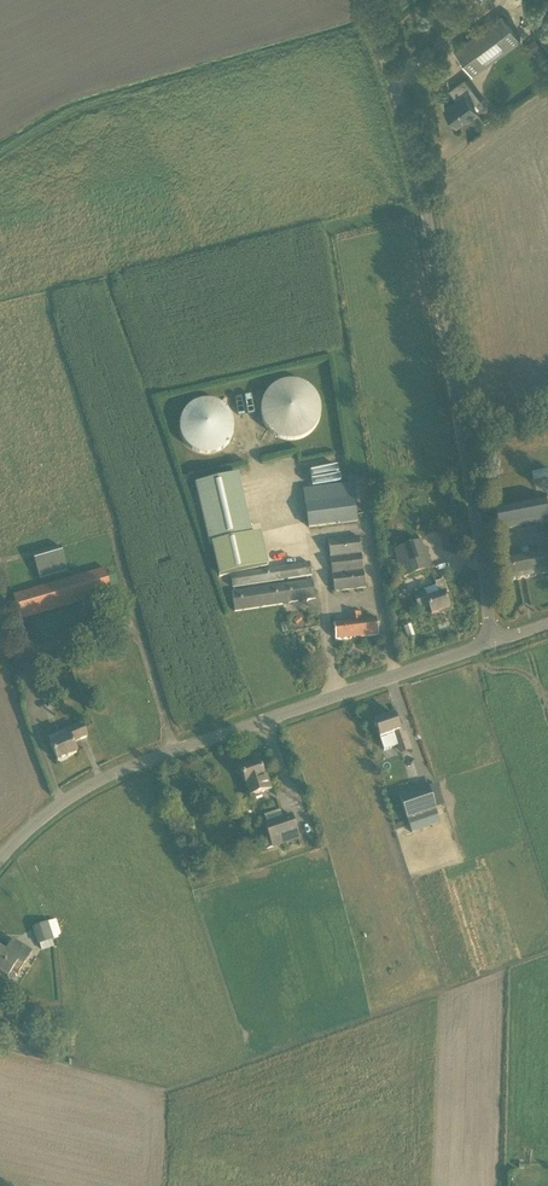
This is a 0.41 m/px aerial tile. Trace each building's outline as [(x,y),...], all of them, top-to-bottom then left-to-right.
[(467,34),(470,39),(454,50),(473,75),(520,40),(502,15),(478,33),(475,28),(467,34)] [(542,46),(536,38),(524,46),(530,55),(542,46)] [(472,90),(473,89),(465,78),(450,90),(457,100),(445,109),(457,125),(467,118),(468,120),(478,112),(472,103),(474,102),(474,99),(471,94),(472,90)] [(265,396),(263,401),(261,406),(261,411),(261,416),(263,421),(265,426),(268,430),(272,434),(276,437),(281,439),(286,440),(292,441),(297,440),(302,438),(307,436),(311,433),(315,428),(318,424),(320,418),(321,413),(321,407),(320,402),(318,397),(315,392),(311,388),(306,385),(302,382),(296,381),(291,380),(286,381),(281,382),(276,384),(271,387),(268,391),(265,396)] [(179,422),(179,426),(179,430),(180,434),(181,439),(184,443),(186,446),(190,449),(194,452),(198,454),(202,454),(208,455),(212,454),(217,453),(222,450),(225,448),(228,445),(231,441),(233,438),(234,434),(235,430),(235,426),(235,421),(233,416),(231,413),(228,409),(225,406),(222,403),(219,401),(215,400),(211,399),(207,399),(204,399),(199,400),(196,401),(192,403),(189,405),(186,408),(183,411),(181,414),(180,418),(179,422)] [(209,545),(251,535),(237,474),(194,484),(209,545)] [(351,484),(303,490),(308,527),(357,521),(351,484)] [(547,522),(544,501),(495,510),(499,532),(547,522)] [(335,536),(360,532),(359,525),(334,529),(335,536)] [(334,592),(365,588),(359,537),(328,541),(334,592)] [(394,550),(397,561),(402,578),(431,569),(425,548),(423,549),(421,543),(394,550)] [(39,579),(67,569),(59,546),(30,556),(39,579)] [(539,553),(518,558),(516,551),(503,554),(508,582),(547,574),(547,551),(539,553)] [(287,580),(311,576),(309,563),(230,576),(232,588),(287,580)] [(20,619),(112,592),(105,569),(13,596),(20,619)] [(414,595),(416,600),(419,612),(429,609),(432,615),(449,609),(444,594),(448,593),(444,580),(443,581),(442,580),(441,580),(442,581),(435,583),(439,596),(427,600),(424,592),(414,595)] [(315,599),(312,581),(288,585),(232,593),(235,612),(315,599)] [(351,621),(334,623),(335,640),(379,635),(377,618),(360,620),(360,613),(350,614),(351,621)] [(374,722),(380,738),(384,750),(398,746),(409,742),(406,733),(401,734),(400,731),(401,731),(395,715),(374,722)] [(73,743),(87,737),(82,724),(67,731),(70,737),(50,745),(58,762),(77,754),(73,743)] [(250,766),(241,769),(246,783),(247,783),(252,796),(271,789),(267,776),(264,777),(259,761),(250,765),(250,766)] [(436,810),(436,809),(429,788),(427,783),(398,793),(407,820),(436,810)] [(265,824),(267,829),(260,831),(267,850),(273,849),(300,840),(292,816),(265,824)] [(56,921),(49,923),(34,928),(39,945),(40,945),(42,951),(54,947),(52,941),(54,940),(53,937),(61,934),(56,921)] [(27,950),(13,942),(6,953),(0,949),(0,970),(1,970),(0,972),(0,973),(9,978),(14,971),(18,974),(23,967),(24,968),(32,954),(27,950)]
